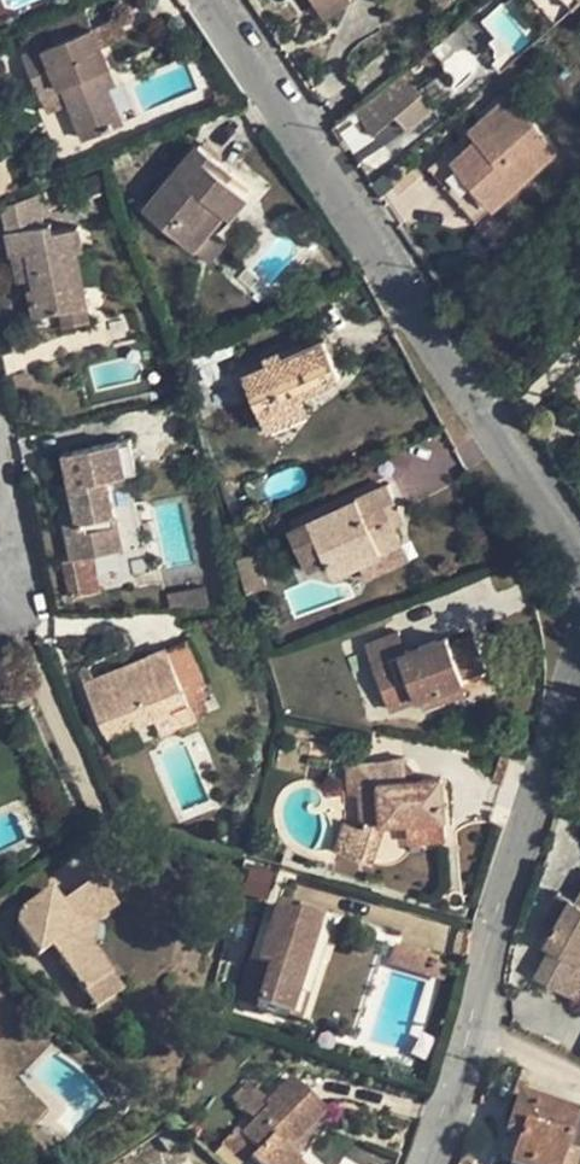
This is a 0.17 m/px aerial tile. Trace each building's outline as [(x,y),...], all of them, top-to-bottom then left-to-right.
[(315,6),(323,18),(352,0),(325,0),(315,6)] [(442,9),(457,0),(436,0),(442,9)] [(573,9),(579,3),(579,0),(565,0),(573,9)] [(22,56),(40,97),(63,87),(70,103),(70,104),(76,102),(91,136),(121,124),(107,88),(100,71),(110,67),(102,48),(92,27),(85,11),(27,36),(33,52),(22,56)] [(102,48),(127,37),(117,15),(92,27),(102,48)] [(352,78),(369,97),(399,73),(382,53),(352,78)] [(118,84),(110,67),(100,71),(107,88),(118,84)] [(369,97),(355,109),(373,135),(396,117),(408,131),(432,110),(405,68),(399,73),(369,97)] [(47,113),(70,103),(63,87),(40,97),(47,113)] [(509,97),(469,132),(476,141),(481,147),(473,154),(468,148),(451,163),(491,208),(556,151),(509,97)] [(76,102),(70,104),(85,138),(91,136),(76,102)] [(401,132),(396,123),(367,138),(356,119),(339,128),(354,156),(401,132)] [(473,154),(481,147),(476,141),(468,148),(473,154)] [(199,143),(144,209),(194,250),(225,214),(230,218),(248,196),(228,180),(213,167),(220,160),(199,143)] [(444,154),(428,168),(475,222),(491,208),(451,163),(444,154)] [(228,180),(235,173),(220,160),(213,167),(228,180)] [(0,169),(0,194),(14,188),(6,171),(0,169)] [(1,207),(7,230),(42,223),(36,193),(1,207)] [(52,231),(50,221),(42,223),(7,230),(11,255),(29,251),(35,286),(30,288),(39,330),(91,319),(76,250),(83,249),(78,225),(52,231)] [(267,363),(242,374),(262,418),(288,407),(285,401),(303,394),(342,377),(325,338),(308,345),(305,338),(263,356),(267,363)] [(288,407),(262,418),(268,431),(311,411),(303,394),(285,401),(288,407)] [(63,515),(73,559),(92,555),(123,549),(108,478),(138,472),(130,437),(63,452),(71,486),(76,512),(63,515)] [(309,569),(327,561),(334,575),(360,563),(402,543),(390,519),(401,514),(387,484),(290,528),(309,569)] [(58,488),(63,515),(76,512),(71,486),(58,488)] [(409,558),(402,543),(360,563),(367,578),(409,558)] [(245,593),(265,587),(256,554),(236,560),(245,593)] [(92,555),(73,559),(78,584),(97,581),(92,555)] [(399,631),(365,645),(389,710),(419,699),(463,683),(465,682),(463,676),(487,667),(475,634),(450,644),(447,635),(406,651),(399,631)] [(186,639),(167,647),(188,696),(192,705),(205,699),(210,696),(186,639)] [(192,705),(188,696),(167,647),(83,682),(108,740),(154,719),(172,712),(178,727),(210,712),(205,699),(192,705)] [(463,683),(419,699),(424,710),(467,694),(463,683)] [(172,712),(154,719),(160,735),(178,727),(172,712)] [(381,762),(347,764),(348,786),(359,785),(360,794),(361,824),(382,831),(385,823),(406,821),(417,821),(418,840),(447,838),(442,777),(407,779),(405,757),(381,762)] [(348,786),(349,795),(360,794),(359,785),(348,786)] [(417,821),(406,821),(407,840),(418,840),(417,821)] [(333,851),(370,864),(374,852),(354,845),(360,830),(342,823),(333,851)] [(382,831),(361,824),(360,830),(354,845),(374,852),(382,831)] [(98,877),(60,904),(51,889),(19,910),(17,925),(16,926),(37,956),(51,947),(84,994),(112,975),(89,943),(94,920),(117,905),(98,877)] [(571,898),(558,890),(551,903),(563,910),(571,898)] [(535,976),(558,990),(579,951),(579,895),(577,901),(571,898),(563,910),(551,903),(546,912),(559,919),(545,943),(551,946),(535,976)] [(276,904),(257,964),(268,967),(255,1008),(277,1015),(296,957),(307,960),(321,917),(276,904)] [(436,959),(393,946),(387,966),(430,979),(434,965),(436,959)] [(558,990),(577,1000),(579,995),(579,951),(558,990)] [(289,1018),(307,960),(296,957),(277,1015),(289,1018)] [(257,964),(250,961),(237,1002),(255,1008),(268,967),(257,964)] [(446,969),(434,965),(430,979),(441,982),(446,969)] [(112,975),(84,994),(95,1010),(123,992),(112,975)] [(265,1106),(268,1109),(254,1124),(243,1135),(241,1137),(257,1152),(249,1160),(253,1163),(301,1163),(294,1158),(288,1151),(326,1112),(291,1079),(268,1102),(265,1106)] [(249,1082),(231,1100),(243,1111),(260,1094),(249,1082)] [(268,1102),(260,1094),(243,1111),(254,1124),(268,1109),(265,1106),(268,1102)] [(520,1137),(511,1163),(515,1163),(559,1163),(565,1146),(576,1114),(519,1094),(506,1132),(520,1137)] [(326,1112),(288,1151),(294,1158),(333,1119),(326,1112)] [(221,1143),(243,1163),(245,1163),(249,1160),(257,1152),(241,1137),(243,1135),(236,1129),(221,1143)] [(578,1151),(565,1146),(559,1163),(574,1163),(578,1151)]
